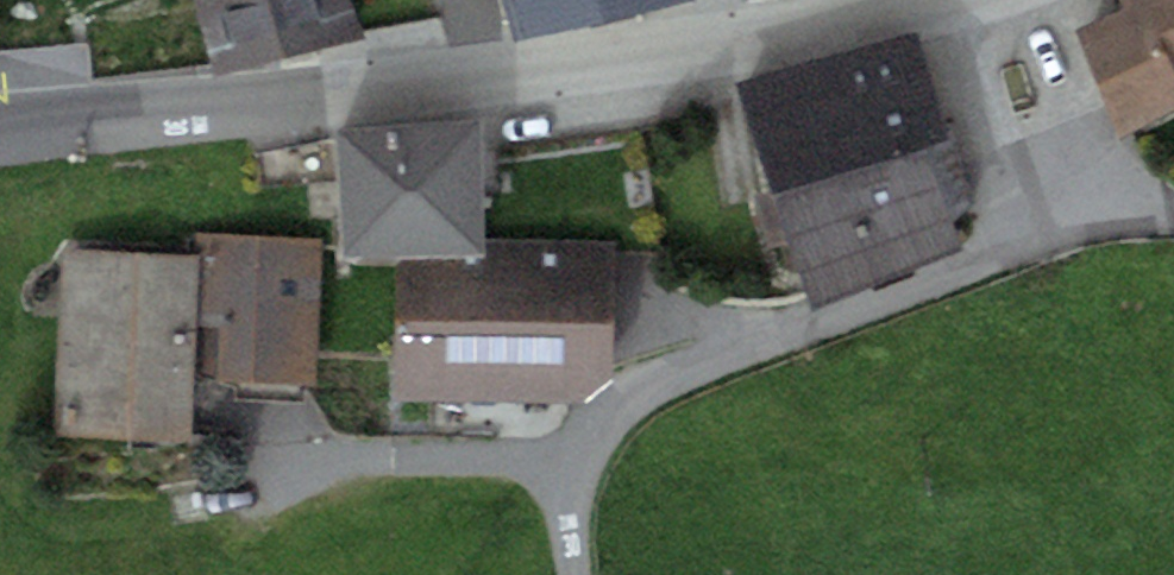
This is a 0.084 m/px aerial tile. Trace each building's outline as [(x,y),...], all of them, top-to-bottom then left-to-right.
[(348,0),(191,0),(216,77),(358,32),(348,0)] [(516,38),(690,0),(505,0),(516,38)] [(1123,134),(1173,110),(1173,0),(1120,0),(1124,8),(1074,32),(1123,134)] [(912,30),(739,92),(814,302),(964,249),(927,146),(951,137),(912,30)] [(479,120),(336,133),(341,258),(396,257),(483,257),(483,240),(479,120)] [(322,238),(203,234),(202,254),(198,375),(317,379),(322,238)] [(396,257),(397,401),(584,400),(612,376),(611,239),(483,240),(483,257),(396,257)] [(202,254),(64,249),(57,437),(195,442),(198,375),(202,254)]
